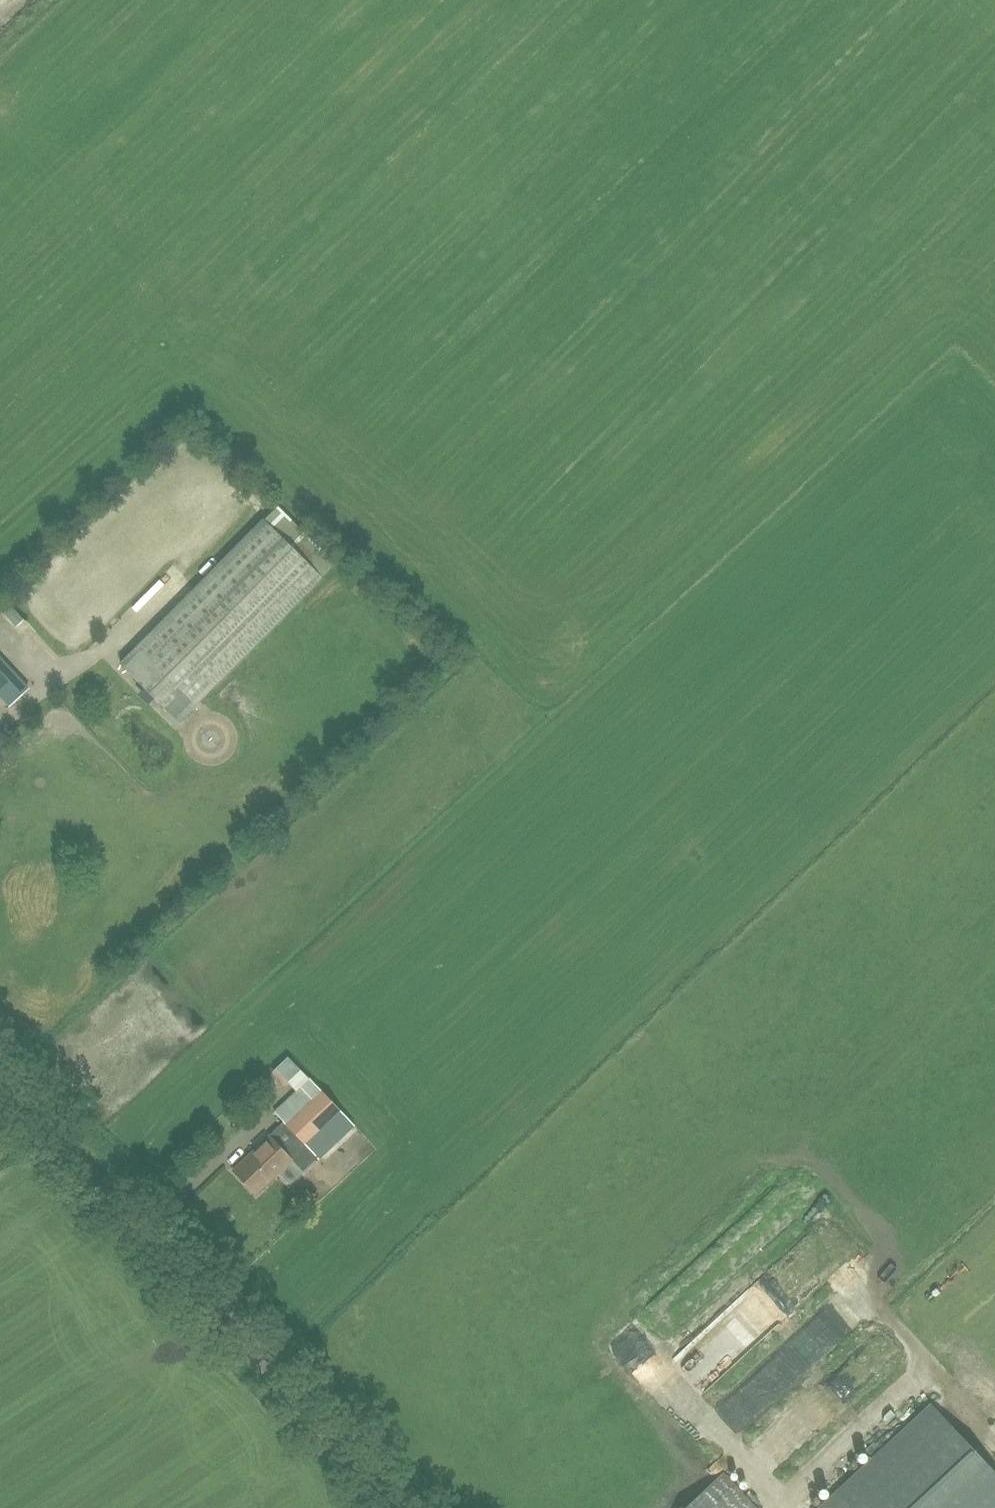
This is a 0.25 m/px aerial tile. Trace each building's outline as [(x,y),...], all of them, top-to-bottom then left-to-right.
[(23,9),(34,2),(33,0),(18,0),(23,9)] [(195,706),(323,578),(264,519),(136,648),(136,647),(120,663),(180,722),(195,706)] [(11,608),(3,615),(28,641),(35,634),(11,608)] [(16,708),(37,689),(0,651),(0,692),(16,708)] [(275,1070),(296,1092),(275,1112),(284,1122),(233,1170),(256,1194),(293,1160),(303,1170),(317,1157),(318,1158),(354,1124),(289,1057),(275,1070)] [(825,1223),(804,1247),(822,1264),(801,1287),(812,1297),(855,1251),(825,1223)] [(803,1334),(759,1380),(779,1399),(823,1353),(803,1334)] [(821,1507),(994,1507),(994,1474),(972,1450),(931,1406),(821,1507)] [(724,1472),(684,1507),(757,1507),(724,1472)]
